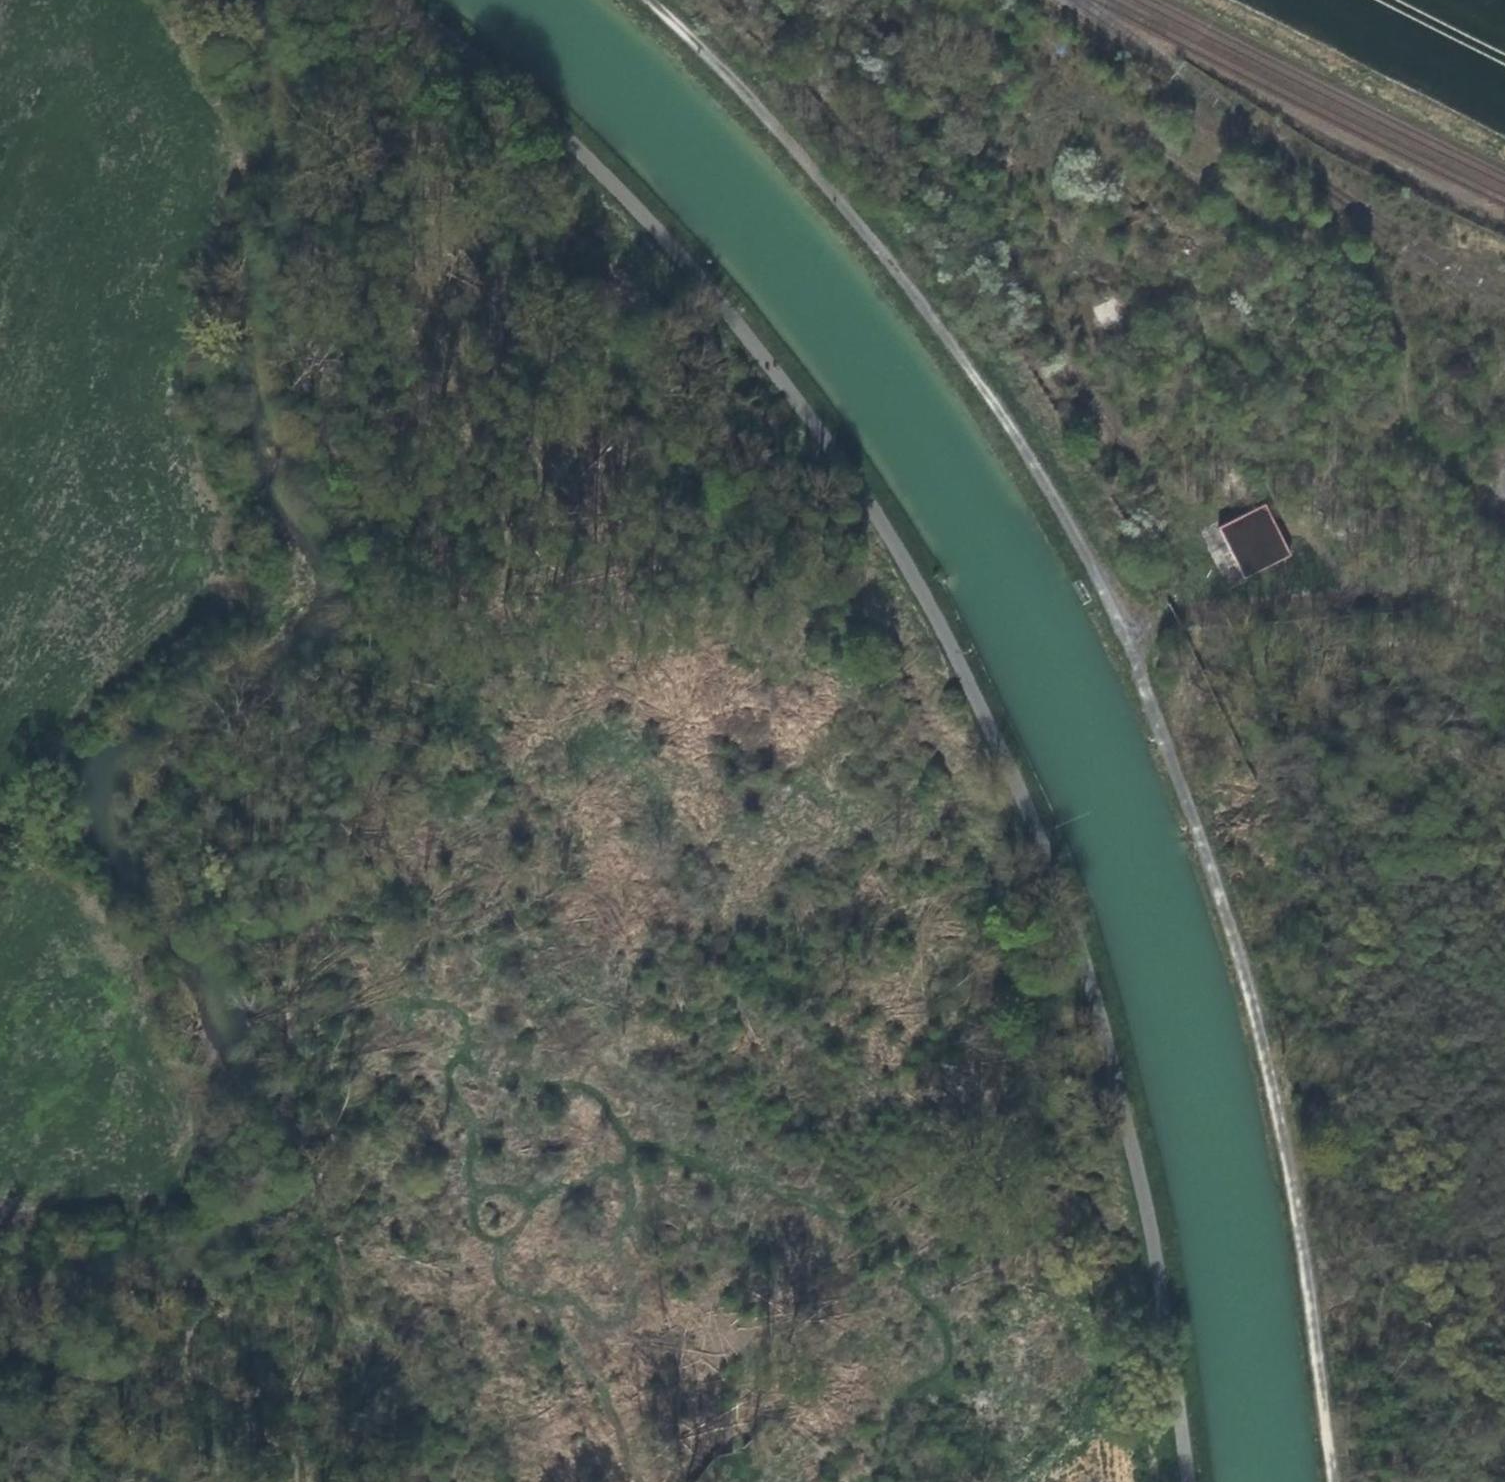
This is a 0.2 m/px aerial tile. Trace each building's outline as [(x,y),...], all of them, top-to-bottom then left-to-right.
[(1115,334),(1121,322),(1122,317),(1121,310),(1119,303),(1113,293),(1105,288),(1098,285),(1088,284),(1079,286),(1071,290),(1065,295),(1060,302),(1058,311),(1058,319),(1061,327),(1064,334),(1070,340),(1076,345),(1086,348),(1096,346),(1105,344),(1111,339),(1115,334)] [(1268,504),(1219,525),(1242,578),(1291,557),(1268,504)]
